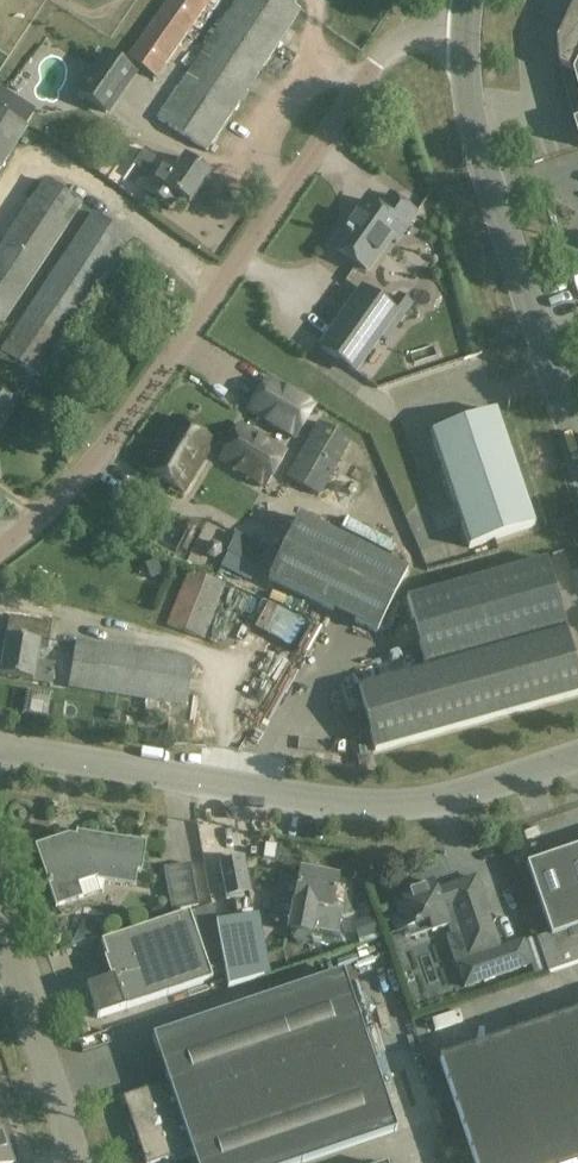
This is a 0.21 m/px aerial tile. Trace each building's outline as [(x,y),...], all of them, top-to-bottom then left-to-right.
[(185,37),(211,0),(167,0),(127,58),(156,79),(181,44),(185,37)] [(200,55),(157,120),(206,152),(300,10),(285,0),(237,0),(216,31),(200,55)] [(559,43),(562,68),(577,75),(577,80),(577,2),(559,43)] [(132,73),(105,54),(77,94),(105,113),(132,73)] [(0,112),(0,170),(27,128),(0,112)] [(176,172),(144,149),(133,166),(148,176),(140,188),(169,208),(177,197),(189,205),(209,175),(185,159),(176,172)] [(82,206),(46,183),(0,252),(0,328),(82,206)] [(416,215),(389,196),(378,210),(366,201),(351,221),(353,223),(334,250),(365,272),(398,226),(405,231),(416,215)] [(130,238),(93,213),(2,353),(39,377),(130,238)] [(386,310),(361,291),(319,349),(352,373),(390,320),(398,325),(409,310),(393,299),(386,310)] [(315,406),(268,378),(249,411),(295,438),(315,406)] [(14,406),(0,397),(0,429),(14,406)] [(211,442),(170,418),(140,467),(139,470),(180,494),(211,442)] [(536,528),(500,421),(434,444),(470,551),(536,528)] [(349,441),(318,423),(285,479),(316,497),(349,441)] [(284,453),(238,425),(217,460),(263,488),(284,453)] [(256,579),(277,520),(266,516),(269,507),(248,500),(224,568),(256,579)] [(408,573),(299,519),(269,582),(378,635),(393,605),(408,573)] [(212,541),(205,546),(205,555),(214,559),(222,554),(221,545),(212,541)] [(158,560),(145,565),(151,580),(163,575),(158,560)] [(566,630),(548,563),(441,592),(408,601),(426,668),(566,630)] [(184,568),(163,624),(204,640),(225,584),(184,568)] [(294,646),(306,620),(267,603),(256,629),(294,646)] [(8,620),(0,670),(0,680),(31,685),(32,682),(50,686),(54,665),(36,662),(38,646),(47,648),(51,627),(8,620)] [(567,633),(359,691),(376,754),(577,698),(577,672),(567,633)] [(76,641),(68,689),(186,707),(194,660),(76,641)] [(52,862),(46,864),(51,881),(46,882),(48,888),(49,887),(57,909),(84,900),(101,894),(102,883),(136,888),(139,873),(143,874),(147,844),(77,834),(76,844),(66,847),(64,842),(47,848),(52,862)] [(527,868),(551,937),(537,942),(549,976),(577,966),(577,850),(527,868)] [(243,860),(219,865),(226,897),(249,893),(243,860)] [(199,909),(192,866),(165,871),(173,914),(199,909)] [(279,875),(271,918),(291,922),(289,930),(310,934),(311,930),(337,935),(342,909),(332,907),(337,878),(300,871),(299,879),(279,875)] [(400,917),(391,920),(396,934),(408,930),(415,928),(429,923),(432,931),(433,934),(447,929),(446,926),(456,922),(467,956),(454,961),(463,990),(529,967),(521,945),(499,952),(497,948),(500,947),(493,927),(496,923),(489,916),(477,880),(447,890),(449,894),(438,898),(434,884),(402,895),(407,908),(398,911),(400,917)] [(213,982),(190,914),(102,944),(116,984),(89,994),(98,1021),(213,982)] [(253,917),(216,924),(228,989),(265,977),(253,917)] [(344,975),(153,1040),(168,1085),(124,1100),(145,1162),(164,1162),(192,1154),(195,1162),(312,1162),(397,1134),(344,975)] [(441,1063),(475,1162),(577,1162),(577,1016),(441,1063)] [(0,1130),(0,1162),(14,1162),(3,1131),(1,1132),(0,1130)]
